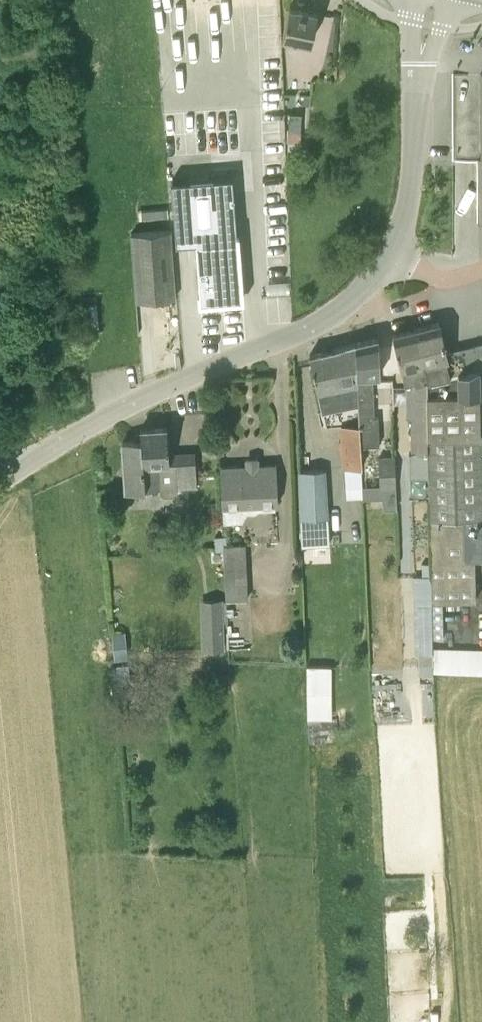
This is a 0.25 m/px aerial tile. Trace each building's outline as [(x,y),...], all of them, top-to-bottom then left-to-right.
[(308,41),(317,10),(289,4),(281,34),(308,41)] [(453,155),(478,155),(478,217),(481,217),(481,77),(481,73),(481,72),(453,72),(453,155)] [(290,112),(288,141),(301,142),(302,113),(290,112)] [(233,176),(171,181),(176,243),(196,242),(200,291),(198,292),(199,303),(244,299),(239,234),(237,235),(233,176)] [(177,297),(176,295),(171,229),(131,232),(136,300),(177,297)] [(415,328),(427,376),(427,404),(427,421),(428,452),(427,452),(428,476),(431,572),(431,575),(431,587),(432,600),(476,599),(475,559),(481,558),(481,343),(446,352),(439,322),(415,328)] [(415,328),(393,333),(400,367),(405,384),(414,383),(415,385),(415,411),(416,420),(410,420),(411,452),(427,452),(428,452),(427,421),(427,404),(427,376),(415,328)] [(357,341),(356,342),(358,382),(357,382),(358,405),(359,425),(360,425),(361,438),(361,444),(379,444),(378,415),(374,415),(373,375),(380,375),(378,336),(357,341)] [(334,348),(310,353),(311,358),(322,413),(358,405),(357,382),(358,382),(356,342),(334,348)] [(178,492),(178,487),(197,486),(195,452),(175,453),(175,457),(169,457),(167,426),(140,428),(141,439),(122,440),(125,490),(160,488),(161,493),(166,495),(173,495),(178,492)] [(341,439),(339,439),(339,454),(342,454),(361,454),(361,444),(361,438),(341,439)] [(411,452),(409,452),(410,476),(428,476),(427,452),(411,452)] [(395,454),(379,455),(380,486),(396,486),(395,454)] [(245,465),(220,466),(222,505),(223,520),(223,522),(242,521),(247,513),(256,513),(259,510),(259,504),(275,503),(278,503),(276,463),(259,464),(245,465)] [(363,484),(362,467),(345,467),(346,497),(363,497),(363,496),(363,485),(363,484)] [(301,470),(298,470),(300,521),(326,520),(325,469),(317,470),(301,470)] [(245,544),(226,545),(225,535),(214,536),(215,551),(224,550),(226,599),(248,598),(245,544)] [(431,572),(415,573),(415,588),(431,587),(431,575),(431,572)] [(225,649),(224,616),(201,617),(202,650),(225,649)] [(111,632),(112,646),(114,660),(128,658),(127,644),(125,631),(111,632)] [(331,686),(332,665),(307,664),(306,685),(331,686)]
